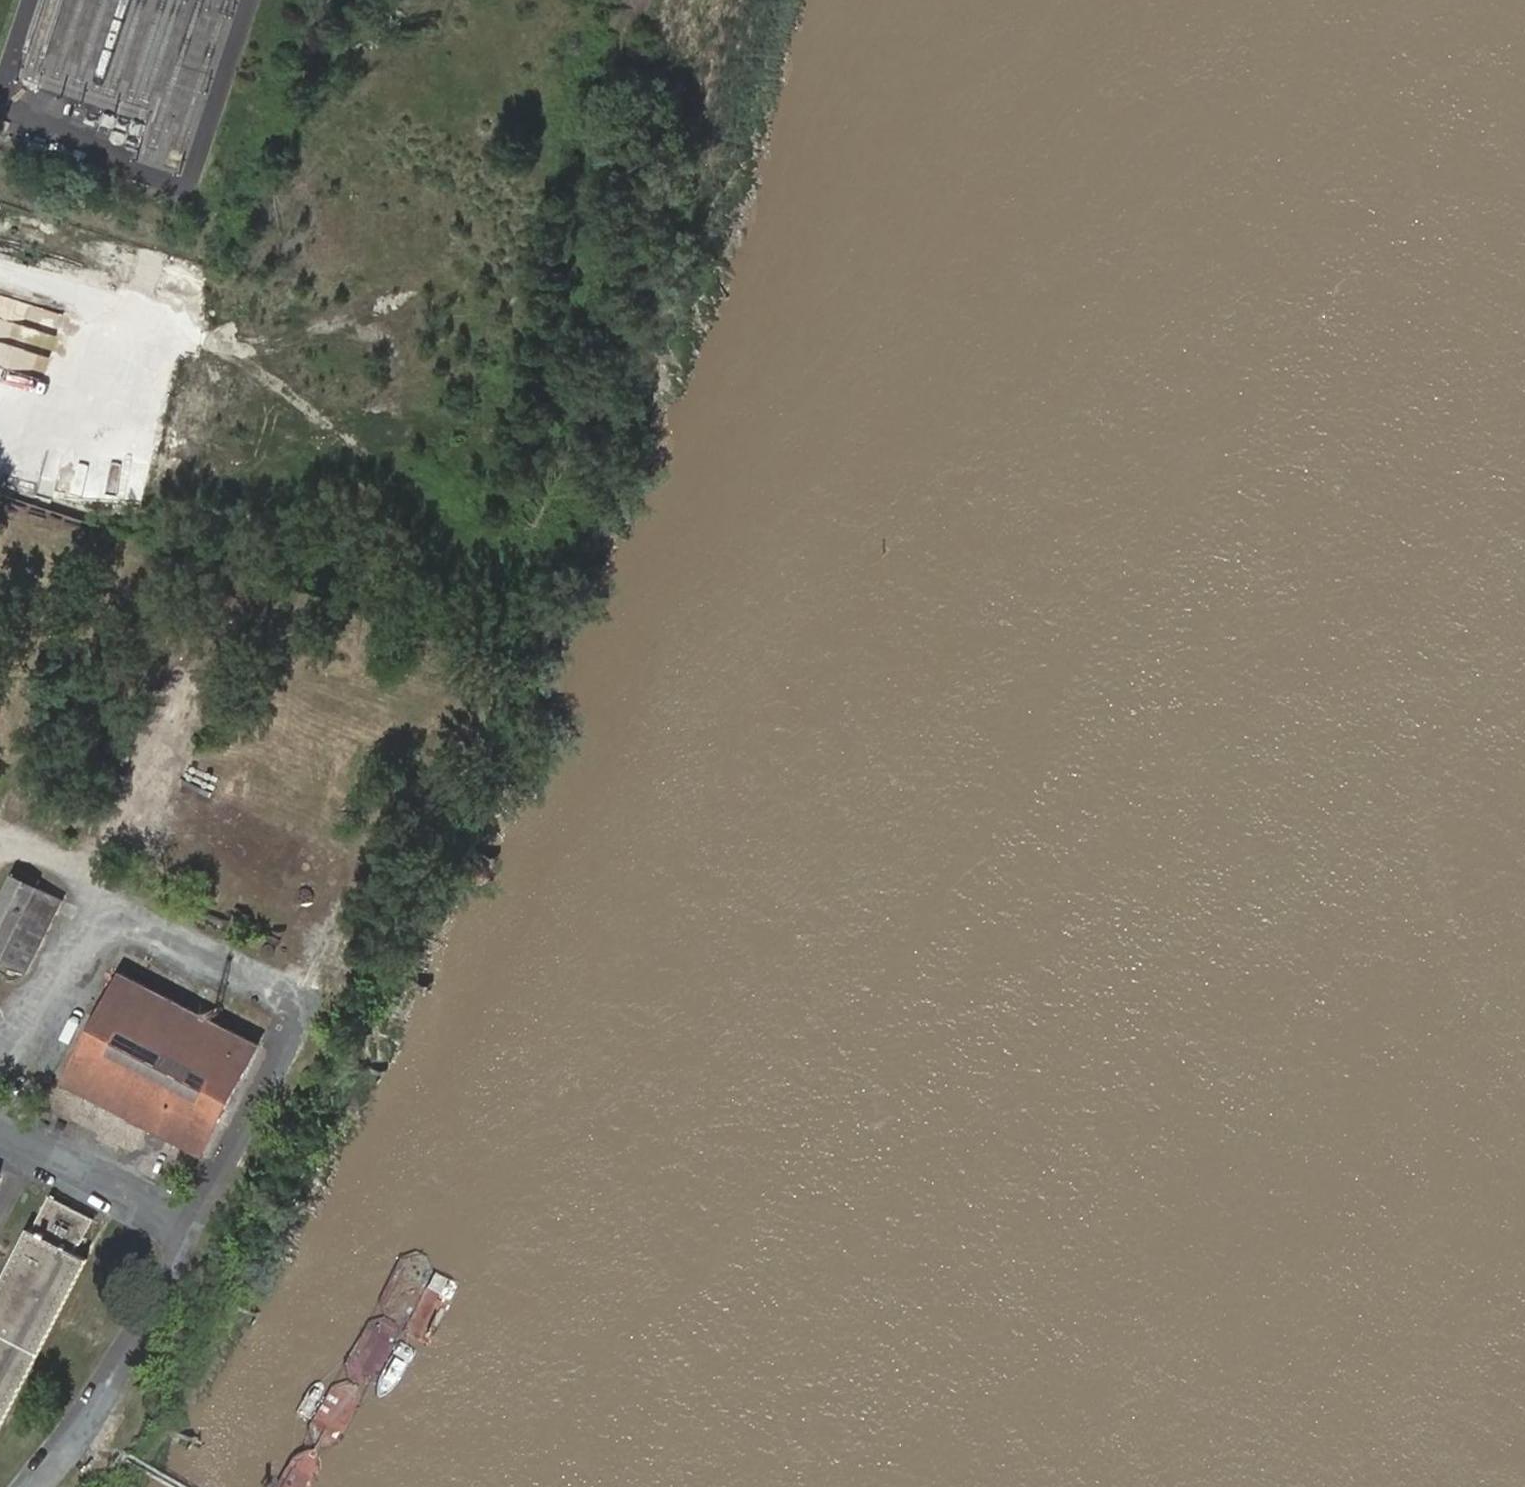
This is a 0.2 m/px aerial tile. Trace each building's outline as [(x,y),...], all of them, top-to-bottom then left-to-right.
[(2,961),(14,936),(18,928),(42,879),(19,868),(16,875),(7,892),(0,906),(0,961),(2,961)] [(18,928),(14,936),(40,950),(67,890),(42,879),(18,928)] [(14,936),(2,961),(28,974),(40,950),(14,936)] [(124,972),(66,1084),(203,1155),(260,1044),(144,983),(124,972)] [(89,1260),(77,1253),(95,1219),(51,1196),(33,1230),(29,1229),(0,1286),(0,1432),(89,1260)]
